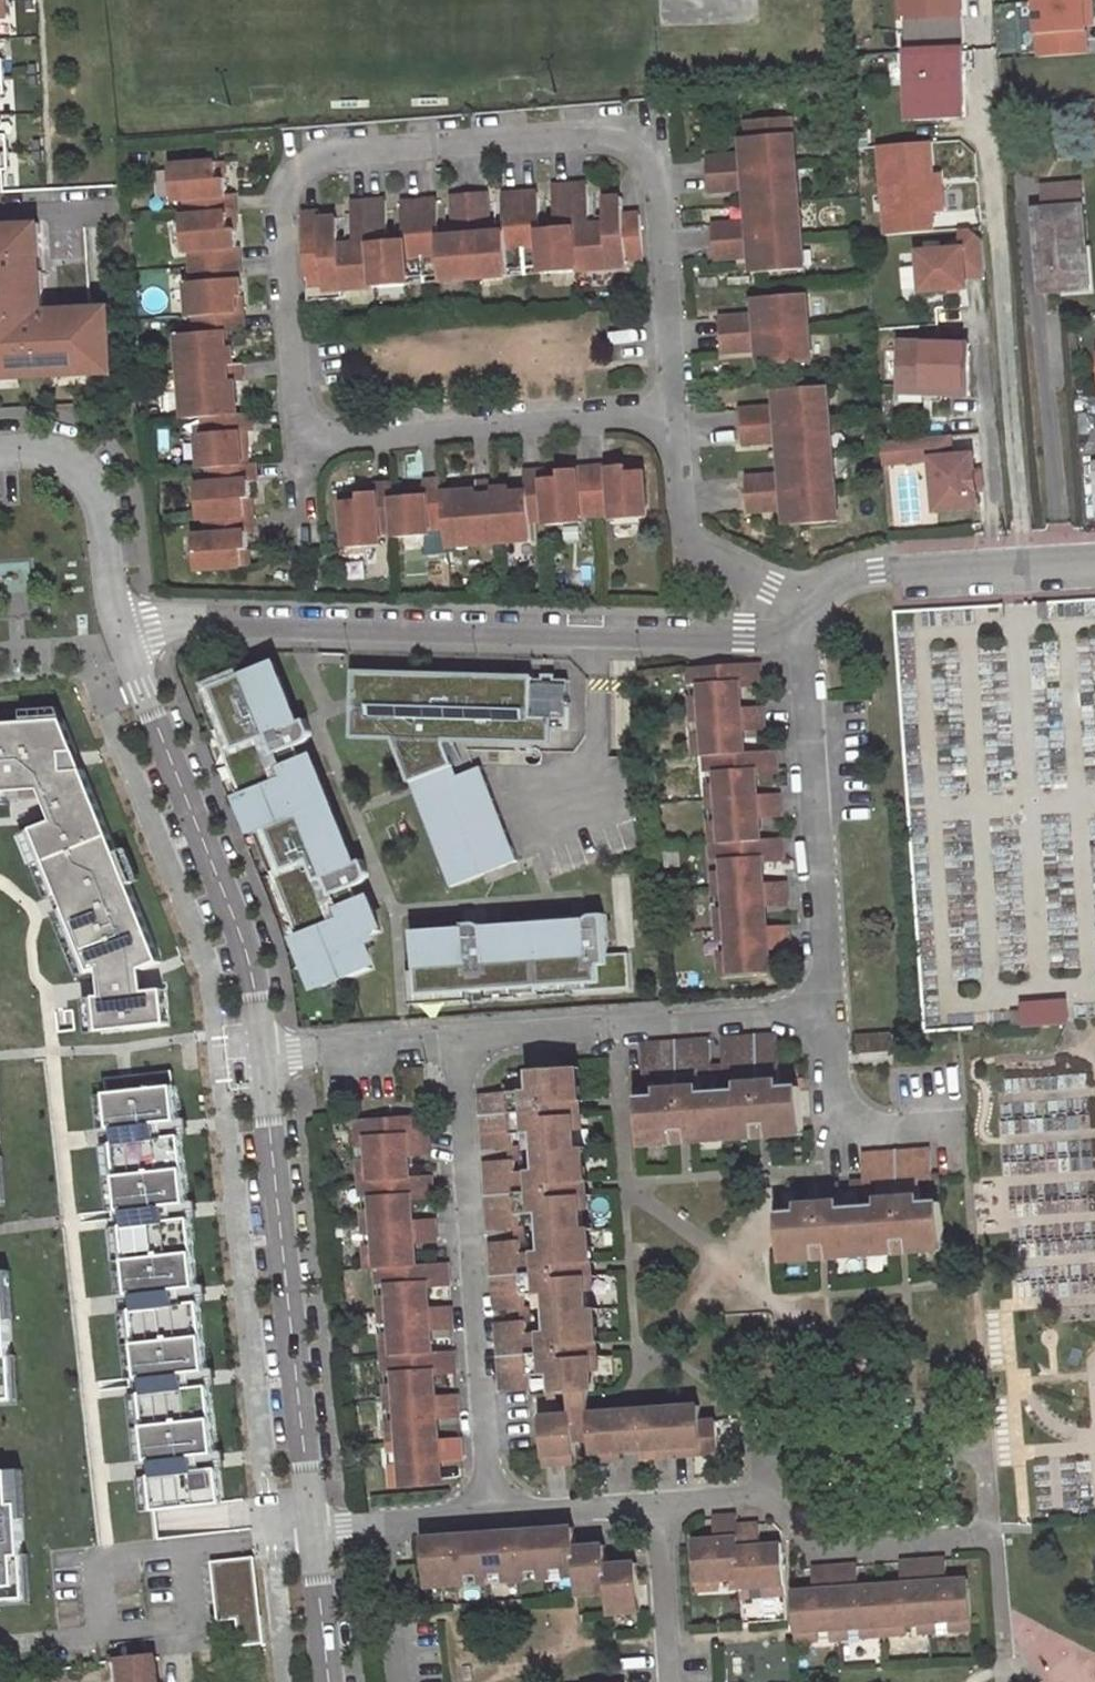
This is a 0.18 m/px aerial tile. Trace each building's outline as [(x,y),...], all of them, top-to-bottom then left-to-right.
[(9,18),(8,0),(0,0),(0,18),(9,18)] [(1092,53),(1089,0),(1033,0),(1037,56),(1092,53)] [(904,17),(932,16),(931,7),(904,9),(904,17)] [(904,17),(909,112),(933,111),(933,118),(966,117),(962,14),(932,16),(904,17)] [(933,111),(909,112),(910,120),(933,118),(933,111)] [(784,121),(785,134),(793,134),(792,120),(784,121)] [(794,156),(793,135),(793,134),(785,134),(784,121),(750,123),(751,139),(752,155),(743,156),(708,159),(709,176),(788,170),(787,157),(794,156)] [(2,192),(1,170),(9,170),(7,135),(0,135),(0,193),(2,192)] [(752,155),(751,139),(741,139),(743,156),(752,155)] [(878,144),(884,234),(945,230),(942,172),(938,172),(936,141),(878,144)] [(795,169),(794,156),(787,157),(788,170),(795,169)] [(225,179),(224,160),(217,161),(216,161),(218,180),(225,179)] [(189,216),(227,213),(234,213),(233,197),(227,197),(225,179),(218,180),(216,161),(171,164),(172,184),(180,183),(181,201),(188,200),(189,216)] [(789,184),(796,184),(795,169),(788,170),(789,184)] [(756,208),(798,205),(796,184),(789,184),(788,170),(709,176),(710,194),(745,192),(755,191),(756,208)] [(181,201),(180,183),(172,184),(174,201),(181,201)] [(597,273),(611,272),(610,265),(630,263),(644,262),(641,218),(628,219),(626,201),(606,202),(608,227),(593,228),(590,188),(573,190),(576,229),(578,267),(596,266),(597,273)] [(578,267),(576,229),(573,190),(555,191),(558,231),(544,232),(541,196),(523,197),(526,233),(528,270),(547,269),(547,277),(563,275),(563,268),(578,267)] [(756,208),(755,191),(745,192),(747,209),(756,208)] [(528,270),(526,233),(523,197),(505,199),(508,235),(493,236),(490,196),(471,197),(471,201),(474,237),(477,274),(497,273),(497,280),(514,279),(513,272),(528,270)] [(457,239),(440,240),(437,204),(421,205),(424,241),(426,277),(445,276),(445,284),(461,283),(460,275),(477,274),(474,237),(471,201),(471,197),(454,198),(457,239)] [(426,277),(424,241),(421,205),(404,207),(407,243),(389,244),(386,203),(369,205),(372,245),(375,281),(393,280),(394,288),(410,287),(409,279),(426,277)] [(305,217),(311,305),(346,302),(345,292),(359,291),(359,282),(375,281),(372,245),(369,205),(353,206),(356,246),(342,247),(340,220),(324,221),(324,216),(305,217)] [(714,245),(793,239),(792,225),(800,224),(798,205),(756,208),(757,224),(748,225),(713,228),(714,245)] [(1090,287),(1083,206),(1035,211),(1042,292),(1090,287)] [(757,224),(756,208),(747,209),(748,225),(757,224)] [(190,232),(192,251),(193,266),(238,262),(236,229),(229,230),(227,213),(189,216),(182,217),(183,233),(190,232)] [(236,229),(234,213),(227,213),(229,230),(236,229)] [(39,223),(28,224),(0,225),(0,375),(64,371),(64,364),(113,361),(109,307),(55,310),(56,320),(45,321),(39,223)] [(801,238),(800,224),(792,225),(793,239),(801,238)] [(988,275),(984,228),(963,229),(965,249),(921,252),(924,292),(969,288),(968,276),(988,275)] [(192,251),(190,232),(183,233),(184,251),(192,251)] [(793,239),(794,250),(802,250),(801,238),(793,239)] [(761,274),(795,271),(803,271),(802,250),(794,250),(793,239),(714,245),(715,261),(750,258),(760,258),(761,274)] [(919,298),(919,252),(901,252),(901,298),(919,298)] [(750,258),(752,275),(761,274),(760,258),(750,258)] [(194,282),(195,297),(195,299),(188,300),(189,317),(196,316),(235,313),(234,296),(241,295),(238,262),(193,266),(194,282)] [(630,263),(610,265),(611,272),(631,270),(630,263)] [(579,274),(597,273),(596,266),(578,267),(579,274)] [(563,275),(579,274),(578,267),(563,268),(563,275)] [(477,282),(497,280),(497,273),(477,274),(477,282)] [(461,283),(477,282),(477,274),(460,275),(461,283)] [(393,280),(375,281),(375,290),(393,288),(394,288),(393,280)] [(359,291),(375,290),(375,281),(359,282),(359,291)] [(187,283),(188,298),(188,300),(195,299),(195,297),(194,282),(187,283)] [(234,296),(235,313),(242,313),(241,295),(234,296)] [(805,296),(763,299),(764,316),(755,317),(720,320),(721,336),(800,330),(798,314),(806,314),(805,296)] [(754,300),(755,317),(764,316),(763,299),(754,300)] [(194,367),(234,363),(233,347),(233,346),(224,347),(223,330),(232,330),(243,329),(242,313),(235,313),(196,316),(198,332),(176,334),(177,350),(186,349),(186,352),(188,367),(194,367)] [(798,314),(800,330),(807,329),(806,314),(798,314)] [(808,341),(807,329),(800,330),(801,341),(808,341)] [(233,346),(232,330),(223,330),(224,347),(233,346)] [(800,330),(721,336),(722,354),(757,351),(767,350),(768,367),(810,364),(808,341),(801,341),(800,330)] [(968,394),(969,344),(902,343),(901,391),(968,394)] [(177,353),(179,368),(188,367),(186,352),(186,349),(177,350),(177,353)] [(757,351),(759,367),(768,367),(767,350),(757,351)] [(113,369),(113,361),(64,364),(64,371),(113,369)] [(189,383),(190,401),(182,401),(183,418),(204,416),(229,414),(228,396),(237,395),(235,379),(241,379),(240,363),(234,363),(194,367),(195,382),(189,383)] [(180,383),(182,401),(190,401),(189,383),(180,383)] [(826,388),(780,392),(781,408),(773,408),(739,412),(740,427),(821,422),(820,409),(828,408),(826,388)] [(781,408),(780,392),(775,393),(772,393),(773,408),(781,408)] [(238,413),(237,395),(228,396),(229,414),(238,413)] [(821,422),(829,421),(828,408),(820,409),(821,422)] [(247,462),(246,447),(239,447),(238,428),(244,428),(251,427),(250,412),(238,413),(229,414),(204,416),(205,431),(197,433),(199,449),(200,465),(207,465),(247,462)] [(830,435),(829,421),(821,422),(822,436),(830,435)] [(786,459),(832,455),(832,453),(830,435),(822,436),(821,422),(740,427),(742,444),(776,441),(784,441),(785,458),(786,459)] [(952,456),(950,435),(881,441),(883,463),(931,459),(935,511),(977,507),(975,489),(974,472),(972,455),(952,456)] [(776,441),(778,459),(778,460),(786,459),(785,458),(784,441),(776,441)] [(192,450),(194,466),(200,465),(199,449),(192,450)] [(786,459),(787,474),(779,474),(745,478),(746,495),(827,489),(826,486),(826,476),(834,476),(832,455),(786,459)] [(787,474),(786,459),(778,460),(779,474),(787,474)] [(202,484),(204,501),(197,502),(199,517),(205,517),(245,514),(243,496),(250,496),(249,480),(255,479),(254,461),(247,462),(207,465),(208,483),(202,484)] [(593,471),(596,518),(612,517),(631,515),(632,522),(648,521),(644,474),(628,475),(627,468),(593,471)] [(596,518),(593,471),(559,473),(560,481),(544,482),(546,522),(547,530),(563,528),(563,521),(581,519),(596,518)] [(544,482),(560,481),(559,473),(543,475),(544,482)] [(546,522),(544,482),(543,475),(524,476),(525,490),(525,497),(507,498),(507,491),(494,492),(495,499),(496,525),(497,531),(510,530),(510,538),(528,537),(527,524),(546,522)] [(835,486),(834,476),(826,476),(826,486),(827,489),(835,488),(835,486)] [(392,499),(395,532),(395,539),(396,546),(415,545),(415,538),(431,537),(430,530),(446,529),(444,503),(444,495),(443,482),(426,484),(427,490),(427,496),(412,498),(411,491),(392,492),(392,499)] [(197,502),(204,501),(202,484),(195,484),(197,502)] [(496,525),(495,499),(494,492),(493,484),(477,485),(477,493),(461,494),(461,502),(444,503),(446,529),(447,543),(464,542),(463,534),(480,532),(480,527),(496,525)] [(395,532),(392,499),(392,492),(391,486),(376,487),(377,493),(359,494),(359,501),(342,502),(346,549),(362,548),(362,542),(380,540),(379,533),(395,532)] [(827,489),(828,504),(836,503),(835,488),(827,489)] [(792,527),(838,523),(836,503),(828,504),(827,489),(746,495),(748,513),(782,510),(790,509),(792,527)] [(507,498),(525,497),(525,490),(507,491),(507,498)] [(444,503),(461,502),(461,494),(444,495),(444,503)] [(243,496),(245,514),(251,513),(250,496),(243,496)] [(782,510),(784,528),(792,527),(790,509),(782,510)] [(194,568),(242,565),(240,548),(248,548),(246,531),(253,531),(251,513),(245,514),(205,517),(206,534),(201,535),(202,551),(193,552),(194,568)] [(612,524),(632,522),(631,515),(612,517),(612,524)] [(563,528),(582,527),(581,519),(563,521),(563,528)] [(496,525),(480,527),(480,532),(480,540),(497,539),(497,531),(496,525)] [(510,538),(510,530),(497,531),(497,539),(510,538)] [(464,542),(480,540),(480,532),(463,534),(464,542)] [(202,551),(201,535),(191,536),(193,552),(202,551)] [(274,663),(211,687),(211,688),(226,727),(218,730),(242,794),(243,796),(251,793),(281,870),(273,873),(273,874),(298,938),(306,934),(320,970),(341,962),(348,979),(369,971),(361,950),(368,947),(365,939),(378,933),(365,898),(356,901),(351,890),(360,886),(361,885),(363,884),(363,883),(364,882),(365,881),(365,880),(365,879),(366,878),(366,877),(366,876),(366,875),(366,874),(366,873),(366,872),(362,862),(353,866),(310,756),(301,760),(296,748),(306,744),(308,743),(308,742),(309,741),(309,740),(310,739),(310,738),(311,737),(311,736),(311,734),(311,733),(311,732),(311,730),(307,721),(298,724),(274,663)] [(535,674),(355,669),(354,731),(398,733),(406,754),(402,756),(411,781),(455,764),(447,743),(447,734),(553,737),(553,727),(568,728),(570,678),(555,678),(555,674),(546,674),(545,678),(535,677),(535,674)] [(765,691),(764,669),(703,673),(703,694),(693,694),(694,718),(706,718),(736,716),(734,701),(743,701),(743,693),(765,691)] [(703,694),(703,673),(692,674),(693,694),(703,694)] [(211,688),(200,693),(215,732),(218,730),(226,727),(211,688)] [(745,715),(743,701),(734,701),(736,716),(745,715)] [(695,740),(696,763),(708,763),(719,762),(738,762),(736,739),(746,738),(768,738),(766,715),(745,715),(736,716),(706,718),(707,740),(695,740)] [(706,718),(694,718),(695,740),(707,740),(706,718)] [(0,728),(0,798),(8,797),(3,762),(23,760),(25,766),(27,766),(30,794),(51,791),(56,803),(54,804),(60,819),(32,831),(59,895),(90,883),(96,895),(64,909),(91,973),(122,961),(129,974),(161,961),(61,720),(0,728)] [(748,761),(746,738),(736,739),(738,762),(748,761)] [(782,782),(780,759),(748,761),(738,762),(719,762),(720,783),(709,783),(711,807),(721,806),(753,804),(752,792),(761,791),(760,783),(782,782)] [(708,763),(709,783),(720,783),(719,762),(708,763)] [(455,764),(411,781),(415,791),(459,774),(455,764)] [(459,774),(415,791),(450,885),(517,860),(482,766),(459,774)] [(761,804),(761,791),(752,792),(753,804),(761,804)] [(242,794),(240,796),(271,876),(273,874),(273,873),(281,870),(251,793),(243,796),(242,794)] [(784,826),(782,802),(761,804),(753,804),(721,806),(722,828),(711,829),(712,851),(723,851),(754,850),(753,827),(763,827),(784,826)] [(711,807),(711,829),(722,828),(721,806),(711,807)] [(764,849),(763,827),(753,827),(754,850),(764,849)] [(786,870),(785,848),(764,849),(754,850),(723,851),(724,871),(714,872),(715,895),(726,895),(757,893),(757,879),(766,879),(764,871),(786,870)] [(712,851),(714,872),(724,871),(723,851),(712,851)] [(767,893),(766,879),(757,879),(757,893),(767,893)] [(789,913),(787,891),(767,893),(757,893),(726,895),(727,916),(716,916),(717,938),(728,938),(759,937),(758,914),(768,914),(789,913)] [(715,895),(716,916),(727,916),(726,895),(715,895)] [(768,937),(768,914),(758,914),(759,937),(768,937)] [(463,938),(412,941),(414,978),(416,1000),(468,997),(571,991),(572,999),(629,996),(626,960),(606,961),(603,921),(591,921),(590,921),(589,922),(588,922),(588,923),(586,923),(586,924),(585,924),(584,926),(583,927),(583,928),(583,929),(583,930),(583,931),(570,932),(569,923),(532,925),(533,934),(497,936),(498,943),(484,944),(484,937),(484,936),(483,935),(483,934),(482,933),(481,931),(480,931),(479,930),(478,930),(477,929),(475,929),(475,928),(473,928),(472,928),(462,929),(463,938)] [(298,938),(318,989),(348,979),(341,962),(320,970),(306,934),(298,938)] [(791,958),(790,935),(768,937),(759,937),(728,938),(729,959),(717,960),(719,984),(762,981),(761,959),(770,959),(791,958)] [(728,938),(717,938),(717,960),(729,959),(728,938)] [(761,959),(762,981),(771,980),(770,959),(761,959)] [(414,978),(405,979),(408,1009),(469,1006),(468,997),(416,1000),(414,978)] [(111,995),(96,997),(100,1033),(168,1025),(164,990),(129,994),(129,991),(111,993),(111,995)] [(515,995),(482,997),(483,1005),(516,1003),(515,995)] [(1022,1022),(1069,1019),(1068,998),(1021,1001),(1022,1022)] [(893,1062),(891,1033),(855,1035),(857,1064),(893,1062)] [(776,1045),(728,1048),(730,1071),(740,1070),(741,1087),(762,1086),(780,1085),(776,1045)] [(711,1050),(646,1054),(649,1078),(660,1077),(661,1093),(683,1091),(702,1090),(700,1073),(713,1073),(711,1050)] [(172,1072),(106,1078),(111,1129),(114,1128),(116,1143),(112,1143),(120,1212),(124,1211),(125,1225),(121,1226),(129,1295),(133,1295),(134,1309),(130,1309),(139,1379),(142,1378),(144,1393),(140,1393),(148,1461),(151,1461),(153,1475),(149,1475),(153,1511),(221,1503),(217,1468),(185,1472),(183,1457),(215,1454),(207,1386),(175,1389),(173,1375),(205,1371),(199,1303),(167,1305),(165,1291),(197,1288),(189,1219),(158,1222),(156,1208),(187,1204),(179,1136),(148,1138),(147,1125),(178,1121),(172,1072)] [(573,1096),(572,1077),(530,1080),(533,1101),(526,1102),(527,1121),(548,1118),(547,1112),(566,1110),(565,1097),(573,1096)] [(780,1090),(780,1085),(762,1086),(763,1107),(770,1106),(771,1128),(782,1126),(782,1133),(805,1131),(801,1088),(780,1090)] [(762,1086),(741,1087),(741,1091),(722,1092),(725,1137),(748,1136),(747,1129),(759,1129),(757,1107),(763,1107),(762,1086)] [(702,1090),(683,1091),(684,1113),(691,1113),(693,1134),(704,1133),(704,1139),(725,1137),(722,1092),(702,1094),(702,1090)] [(683,1091),(661,1093),(661,1098),(642,1099),(644,1143),(668,1142),(667,1136),(678,1135),(676,1114),(684,1113),(683,1091)] [(565,1097),(566,1110),(575,1109),(573,1096),(565,1097)] [(527,1121),(526,1102),(505,1103),(506,1108),(508,1123),(527,1121)] [(759,1129),(759,1135),(771,1134),(771,1128),(770,1106),(763,1107),(757,1107),(759,1129)] [(508,1123),(506,1108),(482,1110),(485,1155),(510,1153),(510,1144),(508,1123)] [(576,1124),(575,1109),(566,1110),(547,1112),(548,1118),(549,1127),(567,1126),(576,1124)] [(678,1135),(679,1141),(693,1141),(693,1134),(691,1113),(684,1113),(676,1114),(678,1135)] [(428,1155),(425,1116),(353,1122),(354,1130),(363,1129),(365,1161),(357,1161),(358,1182),(367,1181),(399,1179),(398,1157),(406,1156),(428,1155)] [(549,1127),(548,1118),(527,1121),(529,1143),(535,1142),(537,1160),(578,1157),(577,1137),(568,1138),(567,1126),(549,1127)] [(529,1143),(527,1121),(508,1123),(510,1144),(529,1143)] [(577,1137),(576,1124),(567,1126),(568,1138),(577,1137)] [(354,1130),(357,1161),(365,1161),(363,1129),(354,1130)] [(929,1149),(854,1154),(855,1186),(876,1184),(877,1203),(900,1201),(921,1200),(919,1180),(931,1180),(929,1149)] [(408,1179),(406,1156),(398,1157),(399,1179),(408,1179)] [(580,1175),(578,1157),(537,1160),(539,1181),(533,1181),(535,1201),(554,1198),(553,1192),(572,1190),(572,1176),(580,1175)] [(517,1231),(516,1222),(515,1203),(513,1183),(512,1173),(487,1175),(492,1233),(517,1231)] [(581,1189),(580,1175),(572,1176),(572,1190),(581,1189)] [(431,1200),(429,1177),(408,1179),(399,1179),(367,1181),(369,1210),(359,1210),(361,1227),(369,1227),(402,1225),(401,1209),(410,1209),(409,1201),(431,1200)] [(358,1182),(359,1210),(369,1210),(367,1181),(358,1182)] [(513,1183),(515,1203),(535,1201),(533,1181),(513,1183)] [(838,1205),(837,1187),(800,1190),(801,1207),(820,1206),(838,1205)] [(582,1202),(581,1189),(572,1190),(553,1192),(554,1198),(555,1205),(573,1203),(582,1202)] [(554,1198),(535,1201),(536,1221),(542,1221),(543,1239),(584,1235),(583,1215),(574,1216),(573,1203),(555,1205),(554,1198)] [(944,1245),(941,1201),(921,1203),(921,1200),(900,1201),(902,1221),(909,1220),(911,1240),(922,1239),(922,1247),(944,1245)] [(516,1222),(536,1221),(535,1201),(515,1203),(516,1222)] [(858,1209),(862,1252),(886,1250),(885,1242),(897,1242),(896,1221),(902,1221),(900,1201),(877,1203),(877,1207),(858,1209)] [(583,1215),(582,1202),(573,1203),(574,1216),(583,1215)] [(862,1252),(858,1209),(839,1210),(838,1205),(820,1206),(821,1226),(829,1226),(831,1246),(841,1246),(842,1253),(862,1252)] [(821,1226),(820,1206),(801,1207),(801,1212),(781,1214),(784,1258),(807,1256),(806,1248),(817,1247),(816,1227),(821,1226)] [(411,1224),(410,1209),(401,1209),(402,1225),(411,1224)] [(897,1242),(898,1249),(912,1248),(911,1240),(909,1220),(902,1221),(896,1221),(897,1242)] [(411,1224),(402,1225),(369,1227),(372,1249),(362,1250),(364,1270),(372,1269),(385,1267),(404,1266),(403,1246),(412,1245),(434,1244),(432,1222),(411,1224)] [(817,1247),(817,1256),(831,1254),(831,1246),(829,1226),(821,1226),(816,1227),(817,1247)] [(361,1227),(362,1250),(372,1249),(369,1227),(361,1227)] [(586,1253),(584,1235),(543,1239),(545,1258),(540,1258),(541,1278),(560,1276),(559,1270),(579,1268),(578,1254),(586,1253)] [(911,1240),(912,1248),(922,1247),(922,1239),(911,1240)] [(885,1242),(886,1250),(898,1249),(897,1242),(885,1242)] [(414,1265),(412,1245),(403,1246),(404,1266),(414,1265)] [(831,1246),(831,1254),(842,1253),(841,1246),(831,1246)] [(806,1248),(807,1256),(817,1256),(817,1247),(806,1248)] [(523,1309),(522,1301),(521,1280),(519,1261),(518,1250),(494,1252),(498,1312),(523,1309)] [(587,1266),(586,1253),(578,1254),(579,1268),(587,1266)] [(541,1278),(540,1258),(519,1261),(521,1280),(541,1278)] [(447,1286),(445,1263),(414,1265),(404,1266),(385,1267),(387,1296),(374,1296),(375,1313),(387,1312),(417,1310),(416,1294),(426,1294),(425,1287),(447,1286)] [(588,1281),(587,1266),(579,1268),(559,1270),(560,1276),(561,1284),(579,1282),(588,1281)] [(372,1269),(374,1296),(387,1296),(385,1267),(372,1269)] [(561,1284),(560,1276),(541,1278),(543,1299),(547,1298),(549,1317),(591,1313),(589,1293),(580,1294),(579,1282),(561,1284)] [(543,1299),(541,1278),(521,1280),(522,1301),(543,1299)] [(589,1293),(588,1281),(579,1282),(580,1294),(589,1293)] [(427,1309),(426,1294),(416,1294),(417,1310),(427,1309)] [(11,1386),(7,1304),(0,1304),(0,1387),(11,1386)] [(450,1331),(449,1307),(427,1309),(417,1310),(387,1312),(389,1334),(377,1335),(378,1358),(391,1357),(419,1354),(419,1333),(429,1332),(450,1331)] [(375,1313),(377,1335),(389,1334),(387,1312),(375,1313)] [(592,1332),(591,1313),(549,1317),(551,1336),(545,1336),(547,1357),(567,1354),(566,1347),(584,1345),(584,1333),(592,1332)] [(529,1388),(529,1377),(527,1358),(525,1338),(525,1328),(499,1329),(505,1390),(529,1388)] [(419,1354),(430,1353),(429,1332),(419,1333),(419,1354)] [(593,1344),(592,1332),(584,1333),(584,1345),(593,1344)] [(547,1357),(545,1336),(525,1338),(527,1358),(547,1357)] [(594,1357),(593,1344),(584,1345),(566,1347),(567,1354),(568,1360),(585,1358),(594,1357)] [(430,1353),(419,1354),(391,1357),(392,1383),(380,1384),(382,1401),(394,1400),(421,1398),(421,1384),(431,1382),(430,1376),(453,1374),(451,1351),(430,1353)] [(568,1360),(567,1354),(547,1357),(548,1375),(554,1375),(555,1395),(571,1394),(590,1393),(597,1392),(595,1372),(587,1372),(585,1358),(568,1360)] [(378,1358),(380,1384),(392,1383),(391,1357),(378,1358)] [(529,1377),(548,1375),(547,1357),(527,1358),(529,1377)] [(595,1372),(594,1357),(585,1358),(587,1372),(595,1372)] [(432,1397),(431,1382),(421,1384),(421,1398),(432,1397)] [(590,1403),(590,1393),(571,1394),(572,1405),(590,1403)] [(456,1417),(455,1395),(432,1397),(421,1398),(394,1400),(395,1421),(383,1422),(385,1444),(396,1443),(425,1441),(424,1419),(435,1419),(456,1417)] [(382,1401),(383,1422),(395,1421),(394,1400),(382,1401)] [(591,1415),(590,1403),(572,1405),(573,1416),(574,1416),(591,1415)] [(699,1406),(669,1409),(672,1449),(691,1447),(691,1457),(719,1456),(717,1423),(700,1424),(699,1406)] [(669,1409),(639,1411),(641,1437),(642,1460),(654,1460),(653,1450),(672,1449),(669,1409)] [(641,1437),(639,1411),(620,1412),(622,1439),(641,1437)] [(591,1415),(574,1416),(576,1441),(592,1440),(593,1463),(608,1462),(607,1453),(623,1451),(622,1439),(620,1412),(591,1415)] [(576,1441),(574,1416),(573,1416),(541,1417),(545,1456),(565,1455),(566,1465),(578,1464),(576,1441)] [(436,1440),(435,1419),(424,1419),(425,1441),(436,1440)] [(460,1462),(458,1438),(436,1440),(425,1441),(396,1443),(398,1466),(386,1467),(388,1488),(429,1485),(428,1465),(437,1464),(460,1462)] [(385,1444),(386,1467),(398,1466),(396,1443),(385,1444)] [(672,1449),(672,1458),(691,1457),(691,1447),(672,1449)] [(653,1450),(654,1460),(672,1458),(672,1449),(653,1450)] [(607,1453),(608,1462),(624,1461),(623,1451),(607,1453)] [(565,1455),(545,1456),(545,1466),(566,1465),(565,1455)] [(428,1465),(429,1485),(439,1484),(437,1464),(428,1465)] [(22,1469),(9,1470),(11,1503),(19,1503),(20,1519),(25,1519),(22,1469)] [(0,1471),(0,1587),(24,1585),(22,1554),(20,1519),(19,1503),(11,1503),(9,1470),(0,1471)] [(736,1528),(735,1514),(714,1516),(716,1539),(717,1549),(693,1551),(696,1592),(721,1589),(720,1579),(741,1577),(736,1528)] [(759,1525),(736,1528),(741,1577),(741,1588),(741,1590),(763,1588),(764,1599),(788,1597),(785,1554),(761,1557),(761,1547),(759,1525)] [(574,1526),(563,1527),(563,1536),(576,1536),(574,1526)] [(576,1548),(576,1536),(563,1536),(563,1527),(543,1529),(546,1571),(566,1569),(566,1578),(578,1577),(576,1548)] [(546,1571),(543,1529),(525,1531),(526,1539),(514,1540),(517,1582),(529,1581),(529,1573),(546,1571)] [(525,1531),(514,1532),(514,1540),(526,1539),(525,1531)] [(503,1532),(482,1534),(486,1575),(506,1574),(507,1583),(517,1582),(514,1540),(503,1541),(503,1532)] [(514,1532),(503,1532),(503,1541),(514,1540),(514,1532)] [(486,1575),(482,1534),(464,1536),(464,1544),(453,1545),(456,1587),(467,1586),(467,1577),(486,1575)] [(464,1536),(453,1538),(453,1545),(464,1544),(464,1536)] [(443,1547),(442,1538),(423,1540),(426,1580),(445,1578),(446,1588),(456,1587),(453,1545),(443,1547)] [(453,1538),(442,1538),(443,1547),(453,1545),(453,1538)] [(692,1540),(693,1551),(717,1549),(716,1539),(692,1540)] [(607,1545),(596,1546),(596,1554),(608,1553),(607,1545)] [(609,1565),(608,1553),(596,1554),(596,1546),(576,1548),(578,1577),(579,1588),(598,1587),(598,1595),(611,1594),(609,1565)] [(761,1557),(785,1554),(784,1546),(761,1547),(761,1557)] [(0,1587),(0,1605),(30,1603),(27,1554),(22,1554),(24,1585),(0,1587)] [(254,1558),(210,1562),(217,1623),(236,1621),(240,1648),(264,1645),(254,1558)] [(947,1579),(946,1558),(923,1559),(927,1621),(949,1618),(951,1629),(974,1628),(971,1587),(948,1589),(947,1579)] [(903,1593),(882,1594),(884,1635),(907,1633),(906,1623),(927,1621),(923,1559),(900,1561),(902,1584),(903,1593)] [(638,1562),(627,1563),(628,1571),(638,1570),(638,1562)] [(628,1571),(627,1563),(609,1565),(611,1594),(611,1604),(629,1602),(630,1611),(642,1610),(638,1570),(628,1571)] [(858,1565),(835,1566),(841,1629),(863,1626),(863,1636),(884,1635),(882,1594),(860,1596),(859,1586),(858,1565)] [(841,1629),(835,1566),(812,1568),(814,1591),(815,1600),(793,1601),(797,1642),(819,1640),(818,1630),(841,1629)] [(546,1571),(547,1579),(566,1578),(566,1569),(546,1571)] [(529,1573),(529,1581),(547,1579),(546,1571),(529,1573)] [(486,1575),(486,1585),(507,1583),(506,1574),(486,1575)] [(467,1577),(467,1586),(486,1585),(486,1575),(467,1577)] [(720,1579),(721,1589),(741,1588),(741,1577),(720,1579)] [(948,1589),(971,1587),(969,1577),(947,1579),(948,1589)] [(445,1578),(426,1580),(427,1590),(446,1588),(445,1578)] [(903,1593),(902,1584),(881,1585),(882,1594),(903,1593)] [(882,1594),(881,1585),(859,1586),(860,1596),(882,1594)] [(598,1587),(579,1588),(579,1597),(598,1595),(598,1587)] [(763,1588),(741,1590),(742,1601),(764,1599),(763,1588)] [(792,1592),(793,1601),(815,1600),(814,1591),(792,1592)] [(612,1613),(630,1611),(629,1602),(611,1604),(612,1613)] [(927,1621),(928,1631),(951,1629),(949,1618),(927,1621)] [(906,1623),(907,1633),(928,1631),(927,1621),(906,1623)] [(841,1629),(841,1638),(863,1636),(863,1626),(841,1629)] [(818,1630),(819,1640),(841,1638),(841,1629),(818,1630)] [(151,1658),(114,1662),(116,1681),(154,1681),(151,1658)]
